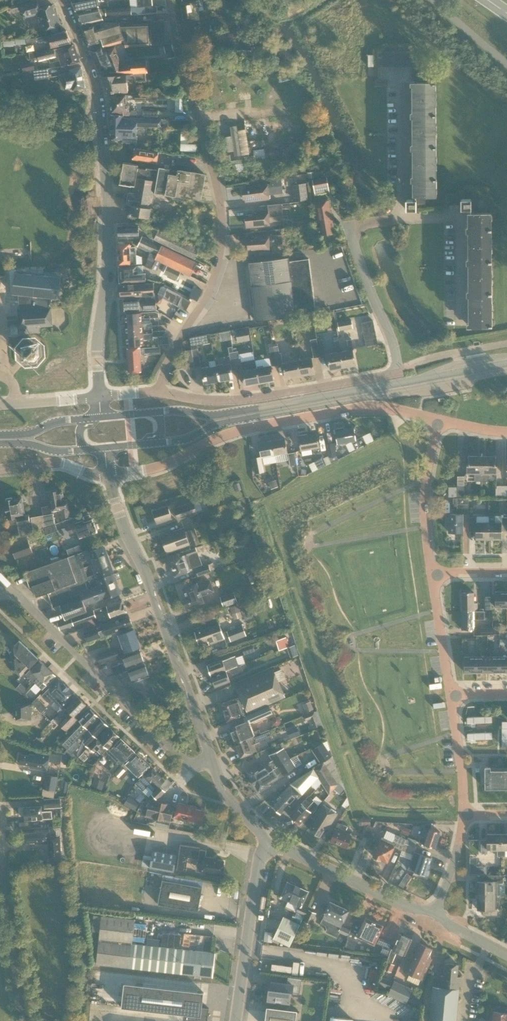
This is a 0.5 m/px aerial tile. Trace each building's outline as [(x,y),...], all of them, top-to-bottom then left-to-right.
[(27,2),(22,3),(26,18),(31,16),(38,14),(39,17),(41,17),(45,31),(61,26),(58,16),(57,17),(55,12),(57,11),(56,11),(55,11),(53,5),(43,8),(40,9),(38,0),(33,0),(27,2)] [(73,1),(77,12),(100,6),(109,6),(108,1),(108,0),(81,0),(73,1)] [(205,9),(217,7),(216,0),(204,0),(205,9)] [(182,3),(184,21),(200,19),(198,1),(182,3)] [(158,12),(157,6),(141,6),(138,6),(132,6),(100,8),(78,14),(82,24),(104,20),(102,13),(106,13),(107,15),(132,14),(132,13),(146,12),(146,13),(158,12)] [(152,29),(166,28),(165,20),(151,21),(152,29)] [(152,45),(152,44),(152,37),(149,37),(148,22),(119,24),(119,23),(102,27),(100,23),(83,28),(88,46),(100,42),(102,47),(102,48),(111,45),(112,48),(117,47),(126,47),(152,45)] [(217,29),(218,40),(238,38),(237,27),(217,29)] [(152,37),(166,36),(166,28),(152,29),(152,37)] [(48,35),(36,38),(36,40),(39,40),(39,42),(47,40),(51,39),(53,48),(71,43),(66,31),(48,35)] [(152,44),(166,44),(166,36),(152,37),(152,44)] [(80,62),(75,44),(63,47),(62,45),(42,52),(42,51),(37,52),(39,61),(49,58),(51,63),(61,59),(63,66),(80,62)] [(172,44),(164,46),(166,52),(167,52),(174,50),(172,44)] [(103,49),(102,48),(102,47),(90,50),(99,71),(110,67),(113,75),(146,72),(148,72),(147,60),(131,61),(132,64),(129,64),(122,66),(113,47),(103,49)] [(22,64),(23,71),(35,69),(33,61),(22,64)] [(70,72),(63,73),(66,88),(73,87),(74,90),(86,87),(82,66),(70,69),(70,72)] [(207,67),(200,68),(202,78),(209,77),(207,67)] [(50,78),(49,68),(25,72),(26,81),(50,78)] [(146,80),(146,77),(146,72),(113,75),(103,76),(107,92),(120,91),(120,92),(128,92),(128,79),(136,78),(136,80),(146,80)] [(413,195),(418,195),(437,195),(436,82),(412,82),(413,195)] [(110,96),(110,97),(111,101),(111,106),(111,110),(112,111),(112,113),(124,112),(124,115),(136,115),(136,110),(129,110),(128,105),(126,105),(126,99),(136,99),(136,100),(147,100),(157,100),(157,94),(152,94),(126,95),(116,95),(110,95),(110,96)] [(144,119),(124,117),(124,115),(110,115),(110,138),(124,139),(124,142),(137,143),(137,126),(162,127),(162,119),(144,119)] [(232,140),(229,141),(230,147),(233,146),(234,156),(241,155),(237,125),(230,126),(232,140)] [(182,142),(190,142),(190,131),(183,131),(182,142)] [(295,142),(287,148),(290,153),(299,147),(295,142)] [(159,152),(135,148),(133,160),(157,163),(159,152)] [(265,153),(264,148),(254,150),(254,155),(255,161),(255,162),(266,160),(266,159),(265,153)] [(191,171),(192,163),(176,160),(175,168),(191,171)] [(139,164),(124,162),(123,170),(121,170),(120,175),(122,175),(120,183),(132,185),(132,184),(135,185),(134,193),(130,193),(128,204),(132,205),(130,214),(150,218),(154,191),(201,199),(205,174),(179,170),(178,176),(170,174),(171,169),(158,167),(157,169),(147,167),(148,164),(139,162),(139,164)] [(233,164),(233,172),(245,170),(244,163),(233,164)] [(248,202),(270,199),(270,194),(283,192),(281,177),(270,178),(271,183),(249,186),(249,189),(243,190),(244,200),(248,199),(248,202)] [(330,191),(327,177),(313,179),(315,194),(330,191)] [(292,184),(294,201),(308,199),(306,183),(292,184)] [(461,199),(461,209),(472,209),(472,198),(461,199)] [(406,209),(417,209),(417,199),(406,199),(406,209)] [(426,208),(425,199),(417,199),(418,208),(426,208)] [(321,222),(323,235),(333,233),(331,225),(333,224),(329,200),(315,203),(319,222),(321,222)] [(282,205),(282,203),(268,204),(269,210),(258,211),(258,213),(253,213),(253,214),(245,215),(246,225),(250,224),(250,227),(270,225),(270,221),(269,216),(283,215),(282,209),(282,205)] [(469,326),(474,326),(492,325),(491,213),(468,213),(469,326)] [(145,225),(143,227),(150,237),(195,258),(199,249),(159,229),(146,225),(145,225)] [(139,239),(139,226),(118,226),(119,238),(134,237),(134,239),(139,239)] [(270,251),(270,246),(278,246),(278,244),(283,244),(282,234),(254,236),(254,239),(248,240),(248,250),(252,249),(252,252),(270,251)] [(191,276),(198,262),(143,236),(138,246),(150,252),(157,255),(155,259),(191,276)] [(341,237),(343,309),(351,307),(353,307),(363,303),(363,301),(341,237)] [(130,254),(136,254),(136,248),(133,246),(130,247),(130,245),(127,245),(127,243),(118,244),(119,255),(130,254)] [(148,258),(154,261),(155,259),(157,255),(150,252),(148,258)] [(137,263),(136,254),(130,254),(119,255),(119,265),(137,263)] [(151,268),(154,261),(148,258),(146,266),(151,268)] [(289,261),(289,258),(249,263),(256,321),(316,313),(310,259),(289,261)] [(164,273),(177,279),(181,271),(167,265),(164,273)] [(120,282),(145,281),(146,281),(146,274),(143,274),(143,266),(120,267),(120,282)] [(15,273),(13,294),(18,295),(18,298),(19,309),(18,309),(19,318),(19,321),(19,327),(25,327),(25,333),(40,332),(39,326),(52,325),(51,307),(50,307),(51,299),(58,299),(60,277),(15,273)] [(143,296),(154,296),(153,284),(121,285),(122,297),(143,296)] [(164,298),(177,305),(182,297),(168,289),(164,298)] [(154,296),(143,296),(143,299),(125,300),(125,311),(156,309),(156,300),(155,300),(154,296)] [(177,305),(177,306),(186,310),(191,301),(182,296),(182,297),(177,305)] [(126,314),(126,325),(149,323),(149,318),(159,318),(159,313),(157,312),(126,314)] [(353,328),(351,319),(337,322),(339,331),(353,328)] [(363,328),(375,326),(374,320),(362,323),(363,328)] [(127,335),(143,334),(142,327),(145,327),(145,329),(153,329),(152,323),(149,323),(126,325),(127,335)] [(250,340),(248,328),(236,330),(238,342),(250,340)] [(128,346),(143,345),(143,340),(153,339),(153,336),(166,335),(166,330),(150,331),(150,334),(143,334),(127,335),(128,346)] [(231,330),(221,331),(222,340),(232,339),(231,330)] [(158,336),(159,344),(169,344),(169,336),(158,336)] [(189,337),(192,349),(198,348),(196,336),(189,337)] [(320,356),(317,340),(317,338),(311,339),(314,357),(320,356)] [(366,346),(378,344),(377,338),(365,340),(366,346)] [(317,340),(320,356),(326,355),(323,342),(322,342),(321,339),(317,340)] [(340,352),(343,367),(356,365),(353,350),(354,350),(352,339),(347,340),(349,350),(341,351),(340,352)] [(41,347),(34,340),(27,341),(21,348),(21,355),(29,361),(35,361),(42,353),(41,347)] [(340,352),(341,351),(339,341),(334,342),(336,352),(327,354),(330,369),(343,367),(340,352)] [(274,346),(277,364),(283,363),(281,352),(280,353),(278,345),(274,346)] [(148,353),(148,354),(161,353),(160,346),(140,348),(127,348),(129,372),(142,371),(140,354),(148,353)] [(233,347),(233,349),(237,370),(243,369),(242,361),(241,358),(239,358),(237,346),(233,347)] [(195,367),(201,366),(198,348),(192,349),(195,367)] [(184,351),(186,362),(194,361),(192,349),(184,351)] [(219,380),(233,377),(232,371),(237,370),(233,349),(228,350),(230,360),(231,363),(216,366),(219,380)] [(300,375),(314,372),(312,358),(297,361),(300,375)] [(259,382),(257,368),(255,359),(242,361),(243,369),(243,370),(242,370),(245,385),(259,382)] [(286,377),(300,375),(297,361),(283,363),(286,377)] [(259,382),(274,379),(271,365),(257,368),(259,382)] [(205,383),(219,380),(216,366),(202,369),(205,383)] [(354,428),(344,430),(343,427),(335,429),(338,443),(351,440),(355,449),(366,443),(363,436),(356,439),(354,428)] [(301,450),(314,447),(315,454),(321,453),(320,446),(319,446),(317,435),(307,436),(307,434),(298,436),(301,450)] [(274,454),(287,452),(285,438),(272,440),(274,454)] [(262,457),(274,454),(272,440),(259,443),(262,457)] [(326,444),(328,457),(337,455),(335,442),(326,444)] [(288,453),(290,465),(297,464),(295,452),(288,453)] [(482,481),(482,455),(468,455),(468,465),(467,465),(467,473),(475,473),(475,481),(482,481)] [(497,473),(497,465),(496,465),(496,455),(482,455),(482,481),(489,481),(489,473),(497,473)] [(261,456),(252,458),(255,473),(264,471),(261,456)] [(323,458),(324,457),(323,456),(314,461),(315,461),(309,464),(313,471),(318,468),(319,469),(326,465),(323,458)] [(269,482),(271,489),(278,486),(276,479),(269,482)] [(240,482),(234,484),(236,491),(242,490),(240,482)] [(58,490),(57,490),(56,489),(52,489),(51,491),(50,492),(53,510),(61,509),(62,517),(70,516),(68,507),(69,507),(67,499),(64,499),(62,490),(58,490)] [(12,499),(12,497),(6,498),(7,500),(5,500),(8,518),(17,517),(21,536),(26,535),(34,532),(33,531),(43,527),(45,527),(43,515),(31,517),(32,521),(30,521),(29,514),(25,515),(22,497),(12,499)] [(468,515),(468,503),(468,497),(453,497),(453,506),(457,506),(457,513),(449,513),(449,531),(463,531),(463,516),(468,515)] [(197,514),(193,502),(175,508),(174,504),(153,511),(157,522),(171,518),(169,510),(174,509),(177,520),(197,514)] [(45,527),(55,523),(54,513),(43,515),(45,527)] [(495,522),(495,516),(489,516),(489,522),(489,539),(502,539),(502,530),(506,530),(506,517),(501,517),(501,522),(495,522)] [(489,539),(489,522),(476,522),(476,517),(469,517),(470,530),(476,531),(476,538),(489,539)] [(93,522),(92,519),(84,522),(83,520),(75,523),(67,526),(69,533),(77,530),(79,537),(97,531),(97,530),(98,528),(97,524),(95,524),(94,522),(93,522)] [(45,534),(58,530),(55,523),(45,527),(43,527),(45,534)] [(185,532),(184,527),(161,535),(167,552),(190,544),(190,547),(199,544),(194,528),(185,532)] [(21,536),(10,539),(12,546),(16,558),(33,552),(26,535),(21,536)] [(73,547),(67,549),(69,555),(75,553),(73,547)] [(88,550),(78,553),(76,554),(81,568),(84,567),(81,557),(89,555),(93,564),(108,559),(107,557),(108,556),(107,552),(105,552),(104,547),(89,552),(88,550)] [(197,553),(195,547),(186,550),(180,552),(182,556),(170,560),(176,576),(193,570),(188,556),(197,553)] [(60,604),(80,597),(79,592),(80,592),(88,589),(86,582),(85,578),(84,578),(81,568),(76,554),(25,572),(30,587),(36,585),(39,595),(48,592),(54,607),(60,605),(60,604)] [(96,574),(88,576),(84,567),(81,568),(84,578),(85,578),(86,582),(98,578),(97,576),(112,571),(110,566),(111,564),(110,560),(108,560),(108,559),(93,564),(96,574)] [(196,569),(198,576),(215,570),(213,563),(196,569)] [(84,605),(85,605),(119,593),(119,592),(120,590),(119,586),(117,586),(115,581),(117,580),(115,576),(113,575),(113,574),(98,579),(100,585),(88,589),(80,592),(79,592),(80,597),(84,605)] [(214,591),(210,582),(198,586),(197,583),(183,588),(187,597),(184,598),(187,607),(204,602),(201,595),(214,591)] [(506,607),(506,591),(496,591),(496,607),(506,607)] [(462,611),(478,611),(478,602),(474,602),(474,592),(462,592),(462,611)] [(224,607),(238,602),(234,593),(221,598),(224,607)] [(60,604),(60,605),(65,619),(71,617),(87,612),(85,605),(84,605),(80,597),(60,604)] [(127,609),(125,605),(124,605),(122,600),(107,605),(71,617),(73,624),(74,625),(96,618),(95,614),(105,610),(105,609),(108,608),(111,617),(126,612),(126,610),(127,609)] [(243,617),(238,604),(229,607),(234,620),(243,617)] [(229,613),(227,608),(215,612),(217,617),(229,613)] [(462,629),(474,629),(474,619),(476,619),(476,617),(485,617),(485,611),(478,611),(462,611),(462,629)] [(132,625),(129,615),(102,624),(104,629),(98,631),(97,627),(84,632),(87,641),(132,625)] [(73,624),(71,617),(65,619),(57,622),(60,629),(73,624)] [(223,632),(219,623),(204,628),(204,629),(196,632),(199,643),(208,640),(208,641),(216,639),(217,641),(225,639),(226,642),(246,635),(243,625),(223,632)] [(119,635),(124,652),(140,647),(134,630),(119,635)] [(279,649),(290,646),(286,637),(276,640),(279,649)] [(13,670),(21,676),(38,659),(20,641),(14,646),(15,653),(12,658),(13,670)] [(255,650),(255,651),(259,650),(257,643),(242,647),(244,654),(255,650)] [(295,645),(287,647),(291,657),(298,655),(295,645)] [(100,664),(108,661),(119,657),(116,649),(97,656),(100,664)] [(138,666),(138,664),(144,662),(142,657),(143,655),(142,652),(140,651),(139,650),(123,656),(126,665),(124,666),(123,663),(112,667),(114,675),(117,674),(138,666)] [(239,665),(236,656),(223,660),(223,659),(207,665),(211,676),(235,667),(239,665)] [(477,672),(488,672),(488,656),(477,657),(477,672)] [(488,672),(499,672),(499,656),(488,656),(488,672)] [(465,672),(477,672),(477,657),(465,657),(465,672)] [(40,660),(26,674),(31,679),(29,681),(31,682),(29,684),(31,685),(48,668),(40,660)] [(127,687),(134,685),(133,682),(149,676),(144,664),(138,666),(117,674),(119,679),(127,687)] [(232,677),(244,673),(241,665),(239,665),(235,667),(211,676),(215,686),(230,681),(229,676),(232,675),(232,677)] [(42,690),(56,676),(48,668),(31,685),(32,687),(36,683),(42,690)] [(285,678),(281,669),(274,672),(273,669),(236,686),(248,714),(285,697),(284,693),(280,686),(278,681),(285,678)] [(75,694),(59,678),(42,696),(52,705),(55,702),(61,708),(75,694)] [(22,694),(26,690),(27,689),(21,682),(16,688),(22,694)] [(136,691),(134,699),(140,700),(145,700),(146,693),(146,692),(136,690),(136,691)] [(86,705),(78,697),(66,709),(70,712),(58,724),(66,731),(77,719),(75,717),(86,705)] [(245,714),(238,697),(221,703),(227,721),(245,714)] [(42,704),(39,701),(37,699),(36,698),(32,703),(38,709),(42,704)] [(303,704),(306,711),(313,708),(310,701),(303,704)] [(16,704),(16,720),(31,719),(31,704),(16,704)] [(230,727),(235,742),(251,736),(254,734),(253,731),(250,723),(273,713),(270,706),(243,716),(245,721),(230,727)] [(99,717),(91,709),(80,721),(83,724),(63,744),(68,750),(77,741),(99,717)] [(321,725),(315,711),(305,715),(306,719),(311,717),(315,728),(321,725)] [(89,747),(98,738),(109,727),(100,719),(89,730),(92,734),(83,743),(88,748),(89,747)] [(69,730),(72,733),(81,723),(78,720),(69,730)] [(300,734),(297,727),(287,731),(290,738),(300,734)] [(89,747),(94,752),(96,750),(102,755),(103,754),(108,748),(119,737),(111,729),(100,740),(98,738),(89,747)] [(235,742),(241,756),(256,750),(254,744),(272,736),(270,729),(261,733),(259,729),(253,731),(254,734),(251,736),(235,742)] [(117,763),(121,766),(135,752),(121,739),(110,750),(108,748),(103,754),(114,765),(117,763)] [(80,744),(77,741),(68,750),(72,753),(80,744)] [(323,762),(331,756),(323,743),(314,748),(322,762),(323,762)] [(253,782),(290,759),(283,747),(270,755),(273,760),(270,762),(270,761),(258,768),(257,766),(247,772),(251,779),(253,782)] [(60,763),(62,755),(50,752),(50,755),(49,761),(60,763)] [(79,756),(84,761),(88,757),(83,752),(79,756)] [(30,768),(47,771),(49,761),(50,755),(36,753),(35,755),(30,754),(30,756),(21,755),(20,764),(30,766),(30,768)] [(135,783),(139,778),(150,766),(136,754),(123,767),(126,770),(124,773),(135,783)] [(323,762),(337,785),(339,783),(341,780),(332,756),(331,756),(323,762)] [(290,759),(253,782),(254,784),(255,784),(259,791),(269,785),(280,778),(279,777),(295,767),(290,759)] [(334,789),(337,785),(323,762),(314,767),(319,775),(319,776),(327,789),(320,798),(324,801),(334,789)] [(115,773),(121,766),(117,763),(114,765),(109,771),(115,773)] [(121,766),(115,773),(119,777),(124,773),(126,770),(123,767),(121,766)] [(290,806),(302,794),(319,775),(313,767),(291,783),(291,784),(279,796),(281,798),(273,807),(280,814),(289,805),(290,806)] [(491,767),(485,767),(485,789),(506,788),(506,770),(491,770),(491,767)] [(152,793),(158,799),(165,791),(160,786),(165,781),(153,769),(145,777),(144,775),(136,784),(149,796),(152,793)] [(58,777),(46,775),(43,789),(55,790),(58,777)] [(102,790),(105,781),(95,778),(92,787),(102,790)] [(334,789),(339,793),(344,788),(344,787),(341,779),(341,780),(339,783),(337,785),(334,789)] [(64,780),(62,789),(69,790),(71,781),(64,780)] [(314,800),(309,796),(290,816),(299,824),(311,812),(307,808),(314,800)] [(44,799),(45,808),(61,807),(61,797),(44,799)] [(125,805),(135,811),(139,803),(129,798),(125,805)] [(175,818),(176,812),(173,811),(175,805),(150,799),(146,816),(171,822),(172,817),(175,818)] [(193,820),(202,822),(205,811),(196,809),(197,807),(178,803),(176,812),(175,818),(193,822),(193,820)] [(326,827),(329,829),(338,814),(323,804),(313,819),(316,821),(310,830),(320,836),(326,827)] [(52,811),(42,812),(41,806),(24,807),(25,820),(52,818),(52,811)] [(369,825),(370,824),(370,818),(362,818),(362,824),(368,824),(363,836),(369,838),(373,826),(369,825)] [(348,826),(338,823),(331,841),(347,847),(352,835),(345,832),(348,826)] [(429,828),(430,828),(431,823),(425,823),(419,842),(434,848),(440,832),(430,828),(429,828)] [(403,826),(400,832),(408,835),(410,829),(403,826)] [(35,844),(48,843),(49,858),(61,857),(60,836),(50,837),(49,830),(36,831),(36,833),(25,834),(26,843),(34,842),(35,844)] [(498,856),(501,856),(502,833),(487,833),(487,839),(481,839),(481,853),(488,853),(488,849),(498,849),(498,856)] [(406,839),(396,834),(393,841),(382,837),(381,840),(380,840),(373,856),(375,857),(375,858),(378,860),(379,859),(381,860),(381,859),(387,862),(395,846),(402,850),(406,839)] [(406,843),(415,846),(417,840),(408,837),(406,843)] [(417,847),(415,846),(406,843),(402,850),(414,854),(412,859),(408,869),(425,875),(431,857),(421,854),(415,852),(417,847)] [(186,871),(188,857),(198,859),(198,862),(204,863),(203,871),(222,874),(224,861),(211,859),(212,858),(205,857),(206,850),(200,849),(200,847),(180,844),(177,870),(186,871)] [(150,867),(174,872),(177,855),(153,851),(150,867)] [(142,866),(150,867),(152,856),(144,854),(142,866)] [(478,881),(477,895),(497,895),(497,881),(505,881),(505,875),(484,875),(484,881),(478,881)] [(203,887),(162,880),(158,904),(198,912),(203,887)] [(295,883),(291,881),(289,882),(288,882),(281,897),(289,901),(286,907),(296,911),(305,915),(307,909),(301,906),(308,891),(295,885),(295,883)] [(497,895),(477,895),(477,909),(483,909),(483,915),(497,915),(498,908),(497,895)] [(344,921),(349,910),(330,901),(325,912),(325,913),(323,918),(331,922),(341,927),(339,931),(348,935),(350,930),(349,930),(341,926),(344,921)] [(303,920),(311,924),(316,913),(308,909),(303,920)] [(295,911),(291,919),(300,923),(304,915),(295,911)] [(212,977),(215,953),(131,944),(134,919),(94,915),(92,931),(100,932),(97,964),(212,977)] [(300,924),(283,916),(273,938),(290,946),(300,924)] [(323,918),(321,923),(325,924),(327,928),(326,931),(327,932),(331,922),(323,918)] [(349,930),(350,930),(351,930),(347,937),(354,940),(358,941),(360,937),(374,944),(382,926),(366,918),(364,922),(354,918),(349,930)] [(405,954),(412,939),(400,934),(393,949),(391,949),(389,955),(388,958),(387,961),(388,961),(391,963),(397,951),(405,954)] [(381,952),(389,955),(391,949),(394,943),(379,937),(377,943),(383,945),(381,952)] [(432,949),(420,943),(415,954),(411,952),(402,970),(422,979),(432,959),(428,957),(432,949)] [(388,961),(384,968),(391,972),(394,964),(391,963),(388,961)] [(292,966),(272,963),(271,969),(291,972),(292,966)] [(445,963),(444,975),(441,975),(440,987),(433,986),(430,1020),(456,1020),(460,977),(457,976),(458,964),(445,963)] [(392,981),(382,976),(378,986),(389,988),(392,981)] [(292,992),(300,993),(302,979),(288,977),(287,984),(271,982),(271,989),(269,989),(268,1000),(290,1002),(291,993),(292,993),(292,992)] [(388,994),(406,1002),(412,990),(394,981),(388,994)] [(209,1008),(202,1007),(203,992),(124,983),(121,1007),(188,1015),(187,1020),(188,1020),(207,1020),(208,1017),(209,1008)] [(297,1011),(267,1007),(265,1020),(296,1020),(297,1011)] [(493,1011),(492,1020),(506,1020),(506,1013),(493,1011)]
